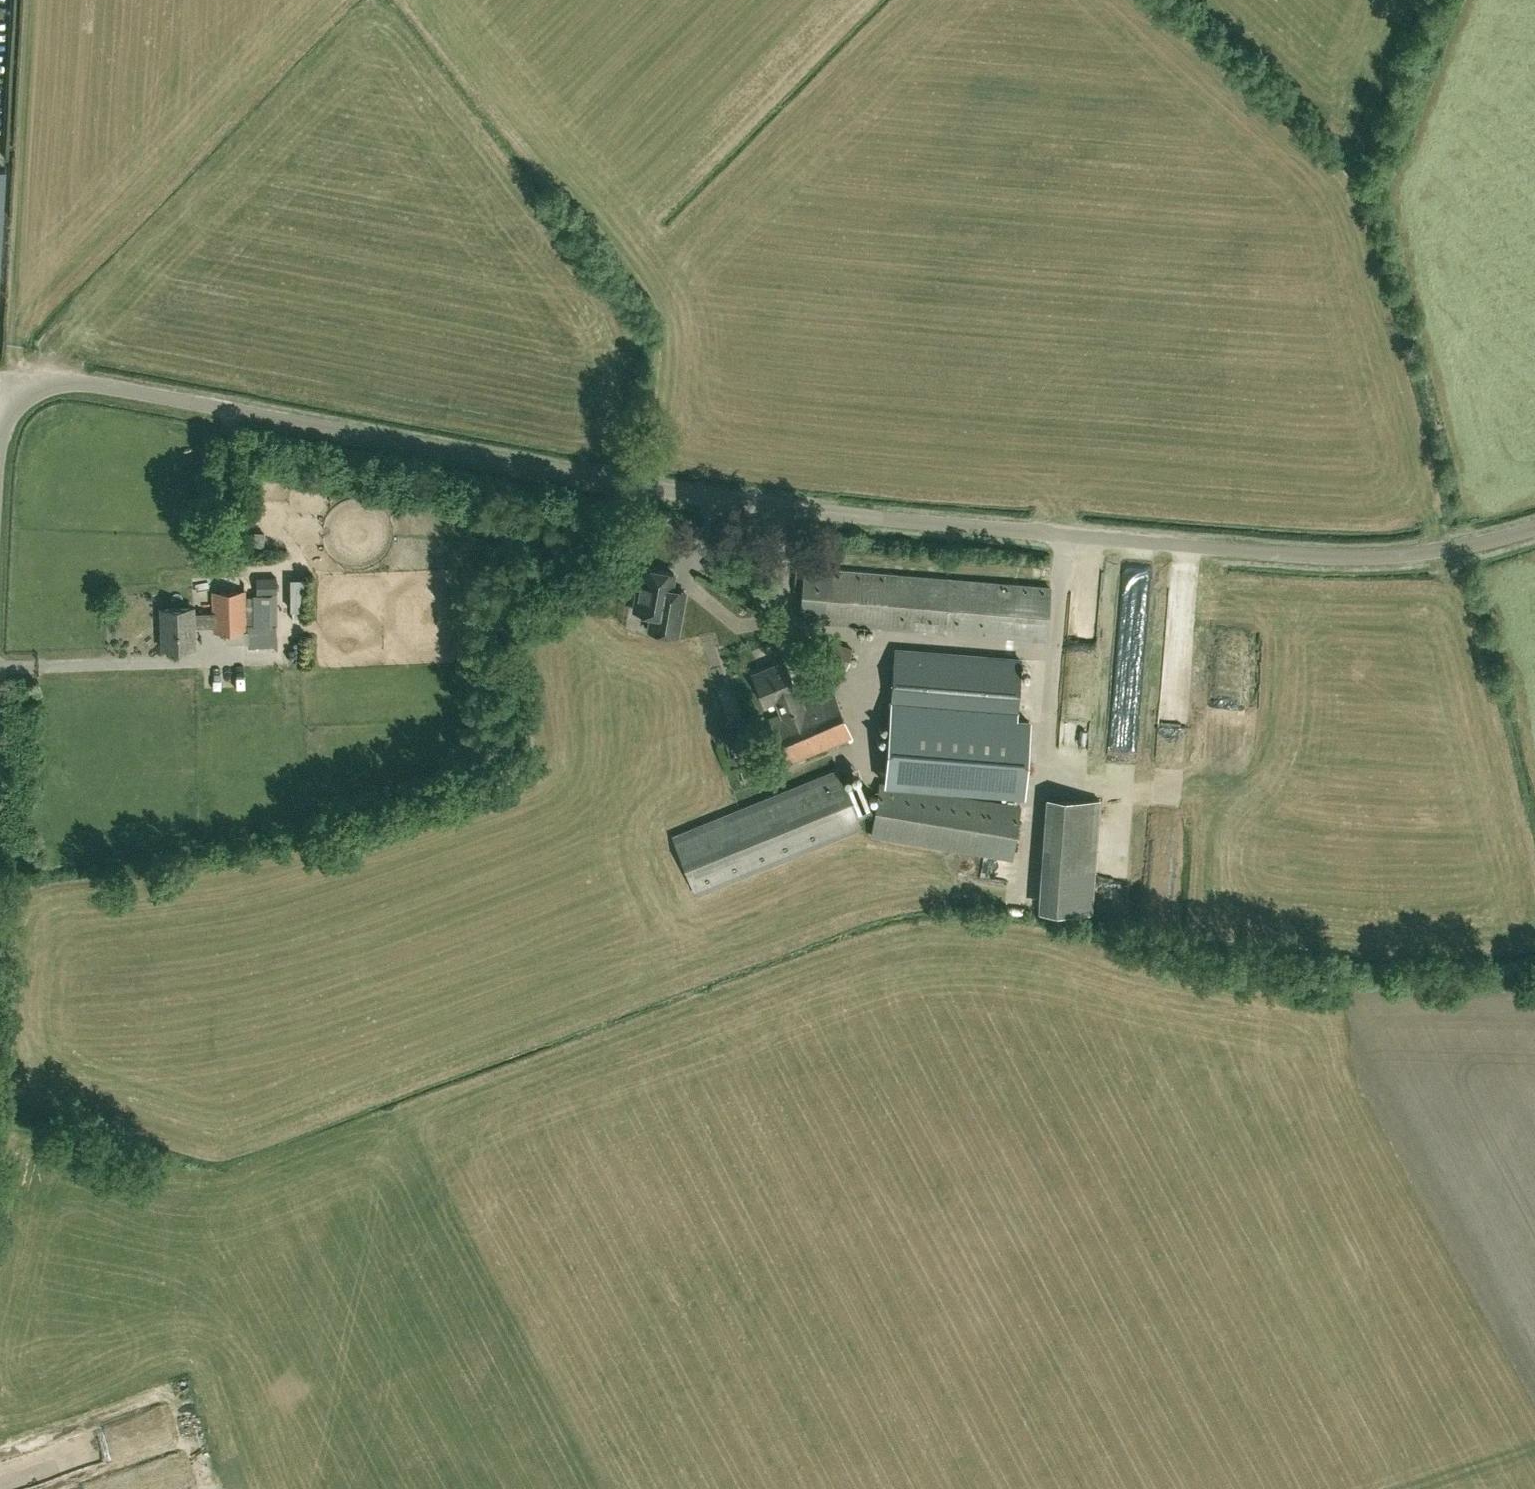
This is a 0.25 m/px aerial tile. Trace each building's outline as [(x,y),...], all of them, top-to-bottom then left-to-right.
[(638,583),(633,610),(651,613),(648,630),(677,635),(684,592),(671,589),(673,573),(644,567),(641,584),(638,583)] [(800,620),(824,621),(1047,639),(1051,587),(804,568),(800,620)] [(248,646),(277,644),(278,578),(257,578),(257,594),(246,594),(248,646)] [(213,631),(245,630),(244,590),(212,591),(212,612),(193,612),(192,606),(160,607),(161,648),(194,646),(193,626),(213,625),(213,631)] [(818,659),(846,668),(852,646),(824,638),(818,659)] [(885,783),(1023,794),(1029,721),(1016,720),(1021,659),(896,649),(885,783)] [(789,762),(852,734),(832,690),(801,704),(795,690),(796,689),(783,661),(752,675),(765,703),(775,699),(782,712),(769,718),(789,762)] [(860,828),(837,769),(672,836),(695,894),(860,828)] [(872,833),(980,851),(1011,856),(1020,805),(885,783),(880,783),(872,833)] [(1104,799),(1048,797),(1043,911),(1099,913),(1104,799)]
